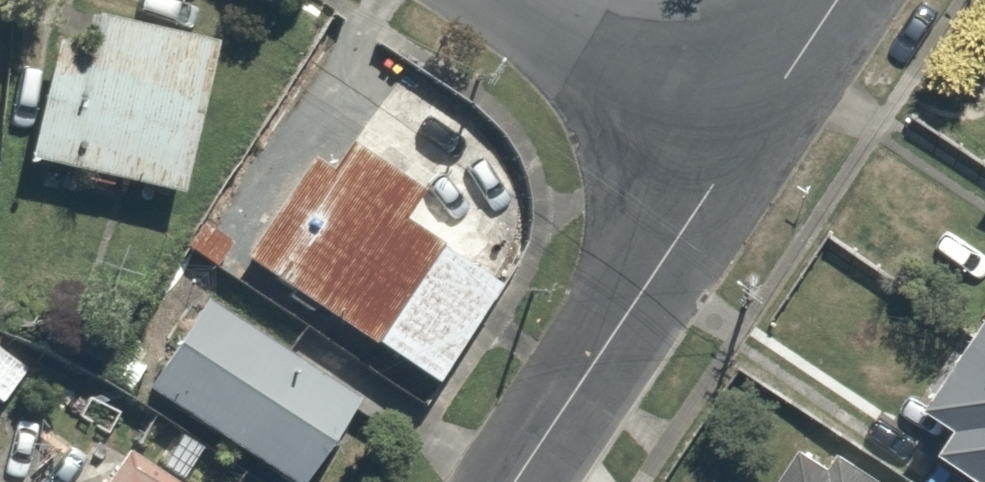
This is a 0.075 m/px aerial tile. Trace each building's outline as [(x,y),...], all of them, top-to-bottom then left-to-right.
[(27,154),(182,188),(215,35),(95,9),(87,42),(53,34),(27,154)] [(436,377),(503,266),(439,227),(450,208),(410,184),(433,146),(453,113),(398,78),(325,166),(295,143),(219,244),(233,254),(436,377)] [(899,391),(925,409),(915,423),(984,472),(984,268),(899,391)] [(125,380),(288,481),(292,481),(353,385),(187,282),(125,380)] [(27,361),(0,338),(0,393),(27,361)] [(833,438),(794,413),(751,480),(753,481),(903,481),(833,438)] [(100,432),(76,481),(200,481),(100,432)]
